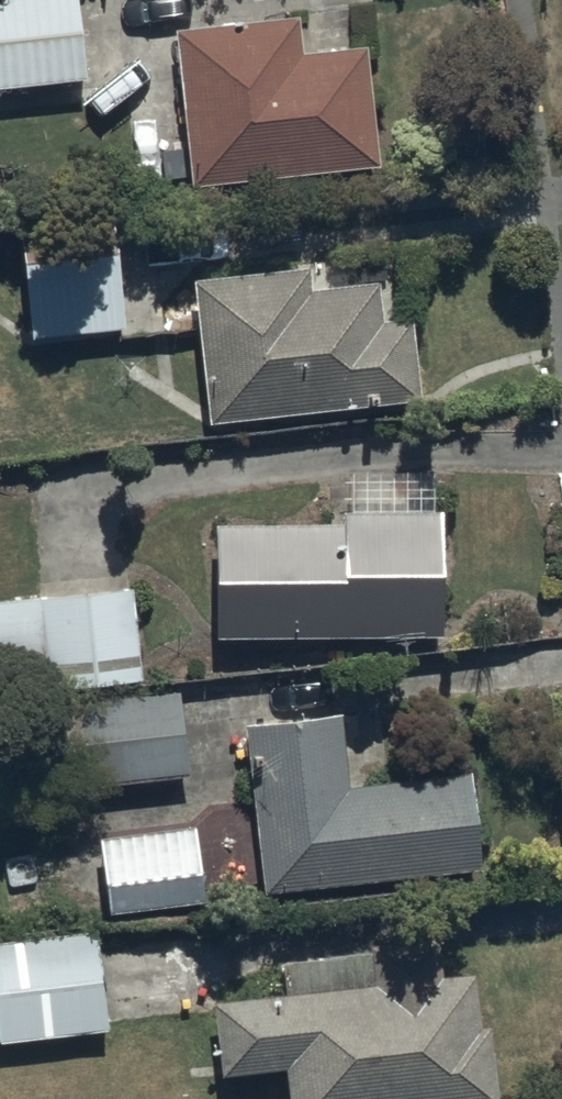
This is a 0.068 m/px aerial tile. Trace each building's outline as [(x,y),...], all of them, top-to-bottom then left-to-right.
[(80,68),(73,0),(0,0),(0,75),(80,68)] [(293,3),(173,15),(188,173),(377,154),(365,31),(297,38),(293,3)] [(19,228),(26,325),(120,317),(112,220),(19,228)] [(303,254),(192,264),(205,407),(412,389),(405,307),(380,310),(377,267),(304,274),(303,254)] [(340,510),(211,511),(212,624),(438,622),(437,500),(432,500),(431,458),(349,459),(349,499),(340,499),(340,510)] [(0,583),(0,677),(139,670),(134,576),(0,583)] [(181,763),(176,681),(27,690),(30,745),(82,742),(84,769),(181,763)] [(338,698),(241,707),(257,881),(477,861),(468,758),(344,769),(338,698)] [(191,818),(100,825),(106,901),(197,893),(191,818)] [(278,982),(213,986),(219,1060),(284,1054),(288,1098),(424,1098),(493,1092),(484,1012),(474,1013),(469,959),(438,962),(434,924),(375,930),(376,941),(369,942),(372,972),(278,982)] [(0,940),(0,1031),(103,1020),(94,930),(0,940)]
